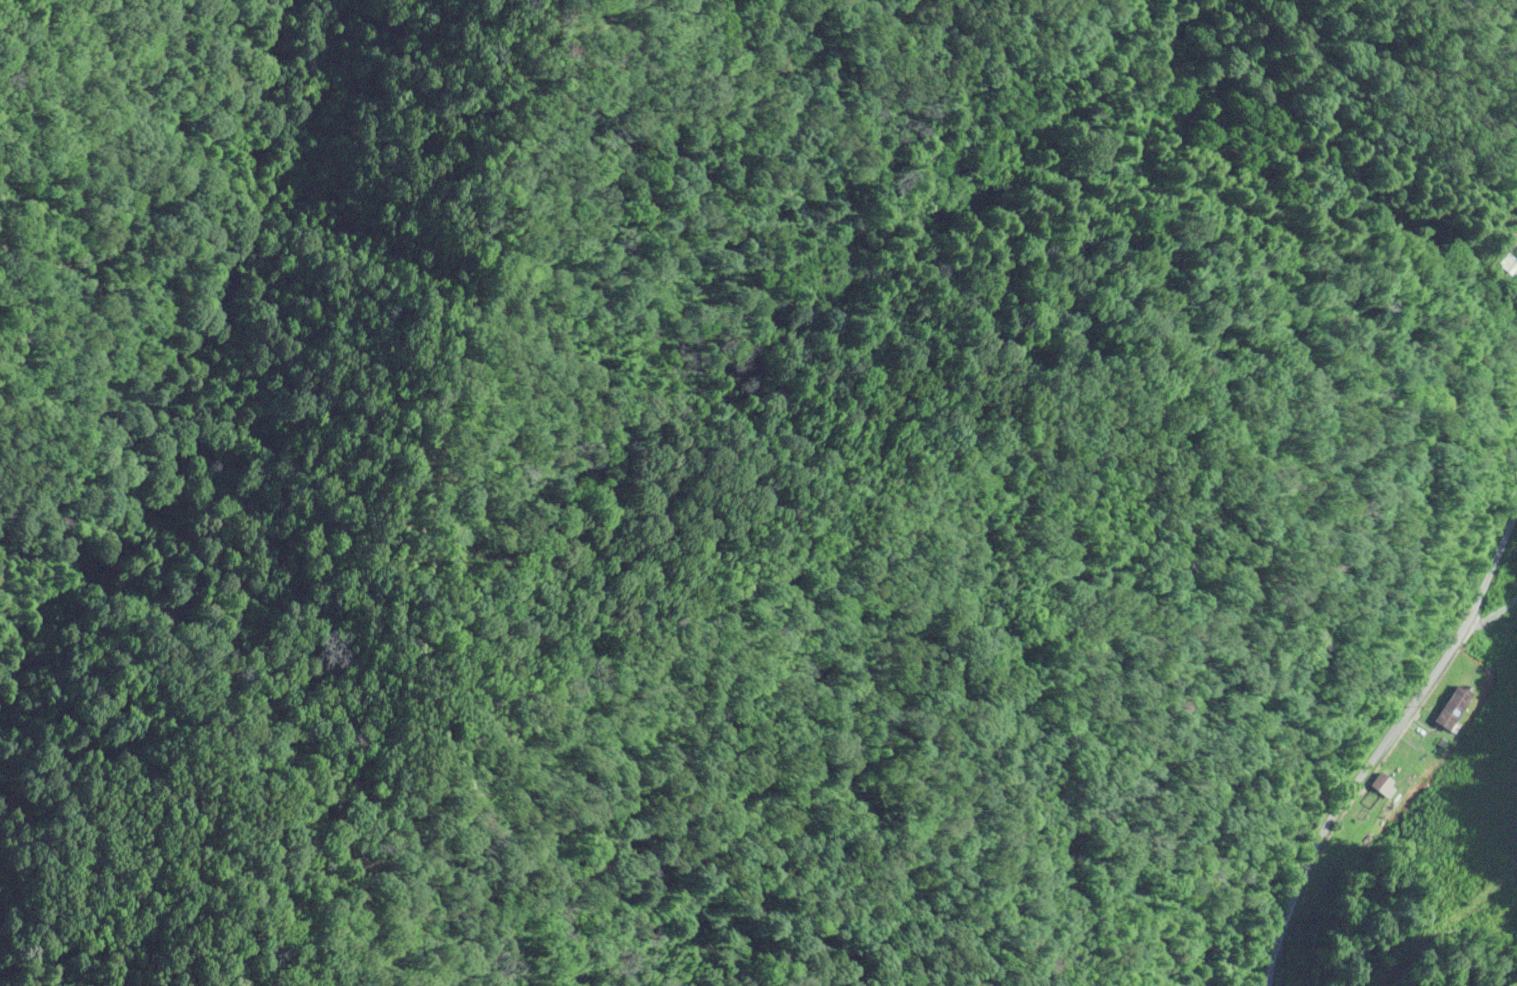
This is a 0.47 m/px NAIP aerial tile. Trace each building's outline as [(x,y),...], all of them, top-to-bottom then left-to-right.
[(1514,275),(1516,271),(1516,256),(1509,251),(1499,265),(1514,275)]
